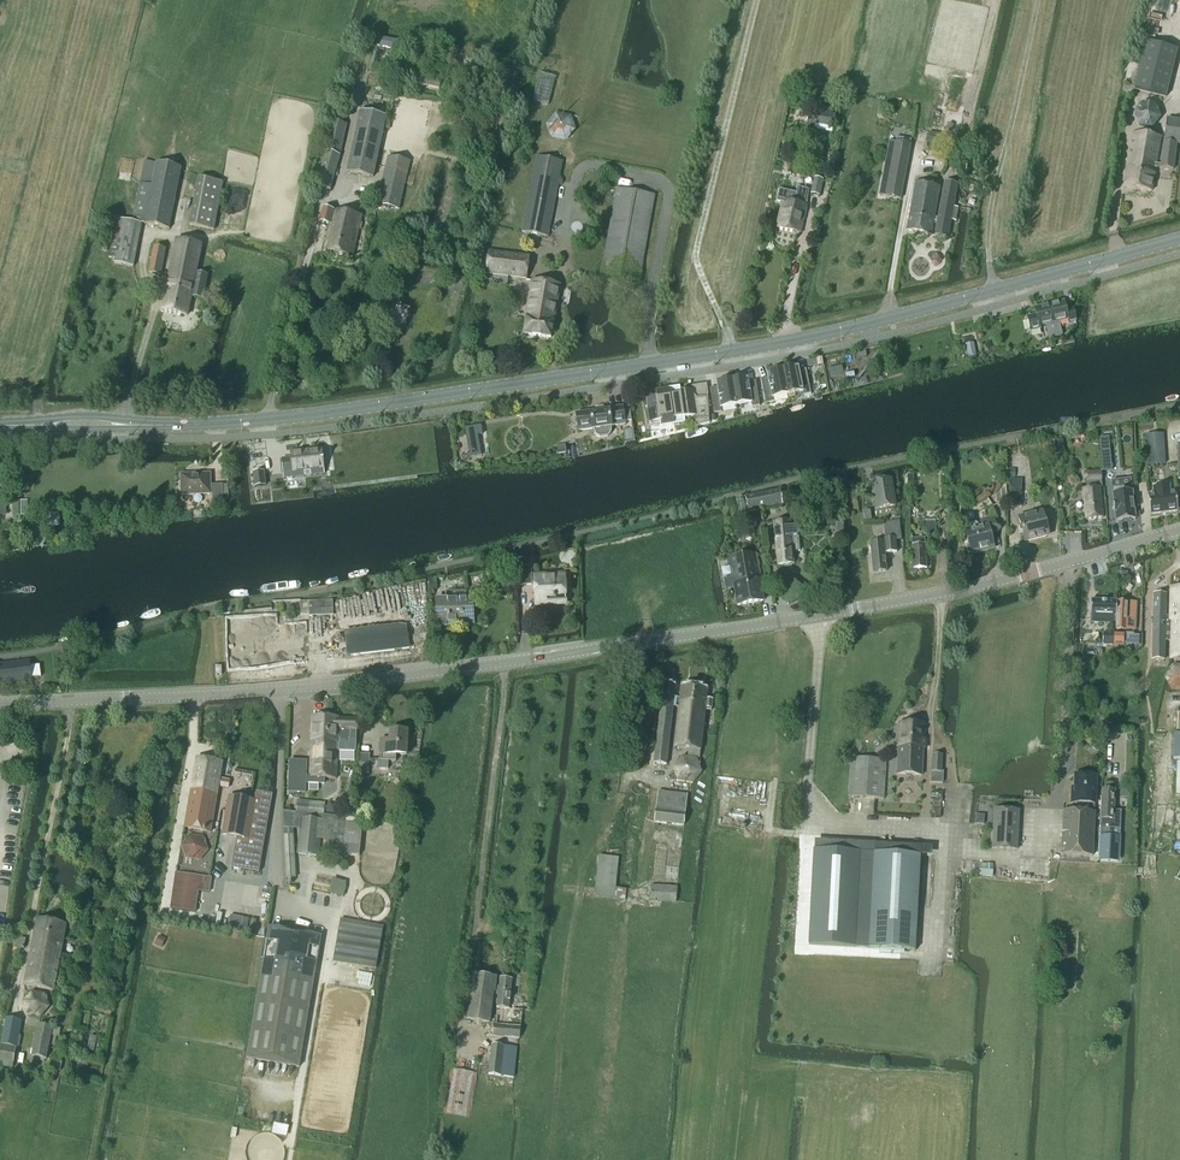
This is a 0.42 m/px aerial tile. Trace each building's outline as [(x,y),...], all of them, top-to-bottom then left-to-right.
[(1178,51),(1146,43),(1134,90),(1166,98),(1178,51)] [(403,62),(400,70),(407,73),(410,64),(403,62)] [(1153,130),(1162,118),(1156,106),(1142,104),(1134,114),(1139,127),(1153,130)] [(833,127),(835,114),(817,111),(815,124),(833,127)] [(389,131),(390,126),(385,124),(386,117),(361,112),(347,172),(373,178),(383,130),(389,131)] [(1167,120),(1164,143),(1176,145),(1179,145),(1179,122),(1167,120)] [(340,154),(347,126),(331,123),(325,151),(340,154)] [(929,132),(927,143),(955,148),(957,139),(938,135),(938,134),(929,132)] [(1160,166),(1156,165),(1160,138),(1132,133),(1123,187),(1151,192),(1155,168),(1172,170),(1176,145),(1164,143),(1160,166)] [(890,142),(880,196),(900,200),(911,141),(896,138),(895,143),(890,142)] [(331,190),(340,156),(326,153),(317,187),(331,190)] [(548,237),(563,162),(537,157),(522,232),(548,237)] [(400,210),(408,174),(410,164),(388,158),(386,169),(378,205),(400,210)] [(167,230),(179,170),(180,168),(145,161),(132,223),(110,219),(105,245),(111,246),(108,258),(115,260),(114,264),(132,267),(141,224),(167,230)] [(212,231),(221,183),(197,178),(188,226),(212,231)] [(820,196),(823,181),(814,178),(813,184),(811,194),(820,196)] [(916,183),(907,231),(931,236),(934,222),(937,223),(934,237),(947,239),(951,221),(956,221),(958,208),(953,207),(957,185),(945,182),(938,219),(935,218),(940,187),(916,183)] [(783,204),(781,211),(804,216),(806,206),(805,206),(809,190),(797,187),(796,194),(779,190),(776,202),(783,204)] [(639,281),(654,196),(617,190),(602,274),(639,281)] [(353,258),(361,217),(323,209),(320,224),(332,227),(324,252),(353,258)] [(800,234),(804,216),(781,211),(777,229),(800,234)] [(203,300),(205,292),(208,275),(196,273),(201,246),(176,241),(162,311),(187,316),(191,298),(203,300)] [(161,277),(166,249),(154,247),(149,274),(161,277)] [(489,252),(486,275),(527,280),(530,257),(489,252)] [(551,339),(559,286),(533,282),(525,335),(551,339)] [(1066,309),(1065,303),(1050,306),(1057,337),(1062,336),(1059,321),(1068,319),(1069,319),(1071,321),(1076,319),(1074,307),(1066,309)] [(1057,337),(1050,306),(1035,310),(1036,316),(1028,318),(1032,331),(1041,329),(1041,326),(1046,325),(1049,339),(1057,337)] [(973,343),(965,345),(968,357),(976,355),(973,343)] [(799,371),(798,367),(783,370),(788,395),(802,392),(803,396),(811,395),(806,370),(799,371)] [(766,404),(773,403),(772,398),(788,395),(783,370),(766,373),(767,378),(760,379),(766,404)] [(748,383),(748,378),(733,380),(736,405),(751,403),(752,408),(759,407),(756,382),(748,383)] [(714,414),(722,413),(721,408),(736,405),(733,380),(716,383),(717,388),(710,389),(714,414)] [(710,424),(707,395),(708,394),(706,385),(691,387),(692,392),(680,394),(680,395),(670,397),(669,390),(657,392),(658,399),(646,400),(649,423),(661,421),(662,426),(674,424),(673,419),(694,417),(695,428),(710,424)] [(591,413),(576,415),(579,433),(594,431),(594,434),(596,437),(600,439),(607,437),(610,435),(611,432),(611,429),(626,426),(625,423),(632,422),(630,407),(609,410),(609,412),(591,415),(591,413)] [(469,458),(481,456),(478,436),(482,435),(481,426),(465,429),(469,458)] [(635,442),(633,429),(623,431),(625,445),(635,442)] [(1163,434),(1146,435),(1148,466),(1165,465),(1163,434)] [(1063,441),(1054,442),(1055,450),(1064,449),(1063,441)] [(565,446),(555,447),(556,455),(566,453),(565,446)] [(282,460),(284,479),(305,477),(304,471),(310,470),(311,476),(324,475),(323,461),(324,461),(323,456),(322,457),(321,451),(302,453),(302,452),(291,453),(292,459),(282,460)] [(1100,453),(1102,472),(1111,471),(1109,452),(1100,453)] [(1086,520),(1103,518),(1100,488),(1102,487),(1101,472),(1086,473),(1087,489),(1083,489),(1086,520)] [(253,474),(255,487),(266,486),(264,473),(253,474)] [(182,496),(210,495),(210,475),(181,476),(182,496)] [(891,479),(872,482),(876,510),(895,507),(891,479)] [(1115,514),(1116,523),(1135,520),(1131,480),(1111,482),(1114,503),(1113,503),(1114,514),(1115,514)] [(213,502),(223,502),(222,486),(213,486),(213,502)] [(1178,512),(1178,511),(1175,493),(1170,493),(1169,486),(1153,488),(1153,495),(1148,496),(1150,515),(1178,512)] [(1021,509),(1022,488),(1009,488),(1009,509),(1021,509)] [(766,509),(782,506),(779,490),(763,493),(766,509)] [(749,512),(766,509),(763,493),(746,496),(749,512)] [(987,511),(993,507),(986,498),(980,502),(987,511)] [(1026,536),(1026,539),(1048,535),(1047,533),(1054,531),(1051,511),(1013,518),(1016,538),(1026,536)] [(865,522),(872,521),(870,512),(863,513),(865,522)] [(997,532),(994,520),(980,523),(981,528),(979,528),(976,524),(963,527),(970,555),(994,549),(990,534),(997,532)] [(792,567),(792,565),(794,564),(793,552),(800,551),(797,527),(790,528),(789,521),(772,523),(777,566),(784,565),(784,568),(792,567)] [(873,573),(887,572),(885,554),(897,553),(896,541),(901,540),(899,521),(884,522),(886,540),(884,540),(884,542),(870,544),(873,573)] [(926,537),(936,536),(935,521),(925,522),(926,537)] [(924,538),(911,539),(913,569),(926,569),(924,538)] [(763,600),(754,554),(728,559),(732,578),(723,580),(725,590),(734,589),(737,605),(763,600)] [(517,586),(532,585),(531,567),(516,568),(517,586)] [(536,605),(566,604),(564,575),(535,577),(536,605)] [(436,581),(428,581),(429,591),(437,591),(436,581)] [(1169,621),(1171,621),(1171,640),(1170,660),(1179,660),(1179,590),(1170,590),(1169,619),(1169,621)] [(1154,595),(1151,659),(1152,659),(1164,660),(1165,640),(1171,640),(1171,621),(1169,621),(1169,619),(1166,619),(1167,596),(1154,595)] [(469,608),(468,599),(446,601),(446,599),(436,600),(438,627),(453,626),(453,627),(474,626),(473,608),(469,608)] [(309,603),(310,616),(333,615),(333,601),(317,602),(309,603)] [(1092,601),(1091,623),(1114,624),(1114,627),(1115,627),(1117,602),(1116,602),(1112,602),(1092,601)] [(1116,627),(1115,631),(1126,631),(1135,632),(1136,604),(1127,603),(1117,603),(1118,602),(1117,602),(1115,627),(1116,627)] [(347,656),(409,649),(407,630),(345,637),(347,656)] [(1115,645),(1115,634),(1103,633),(1103,645),(1115,645)] [(1139,646),(1139,636),(1134,636),(1134,634),(1115,634),(1115,645),(1139,646)] [(31,681),(31,679),(40,678),(39,666),(29,667),(29,662),(0,665),(0,684),(31,681)] [(1173,666),(1165,679),(1172,692),(1179,693),(1179,666),(1173,666)] [(673,708),(674,698),(676,686),(663,684),(662,696),(648,694),(647,702),(661,704),(654,764),(666,765),(673,708)] [(674,698),(673,708),(679,708),(675,748),(688,749),(687,758),(682,757),(673,768),(678,781),(693,784),(702,773),(697,760),(699,760),(700,751),(705,709),(712,710),(713,700),(706,699),(707,690),(682,687),(680,699),(674,698)] [(310,743),(309,777),(306,777),(307,762),(290,761),(288,793),(305,793),(306,783),(324,784),(324,778),(337,778),(338,751),(356,752),(356,730),(358,730),(359,720),(339,720),(339,718),(311,717),(311,738),(312,738),(312,743),(310,743)] [(923,775),(924,725),(898,724),(896,774),(923,775)] [(379,761),(378,769),(388,770),(388,761),(396,761),(396,755),(406,755),(407,731),(391,730),(391,741),(382,741),(381,761),(379,761)] [(369,766),(370,756),(360,755),(360,766),(369,766)] [(931,772),(930,783),(942,783),(942,773),(941,773),(942,755),(932,755),(932,772),(931,772)] [(883,799),(886,760),(851,758),(849,796),(883,799)] [(228,788),(229,781),(219,779),(222,764),(196,760),(185,829),(211,833),(218,787),(228,788)] [(1095,804),(1097,777),(1075,775),(1074,803),(1095,804)] [(1119,831),(1120,812),(1114,812),(1115,791),(1103,791),(1101,831),(1119,831)] [(236,838),(231,868),(259,873),(273,795),(256,792),(254,802),(228,797),(222,835),(236,838)] [(683,826),(686,795),(659,792),(655,822),(683,826)] [(296,812),(324,815),(325,809),(325,803),(310,802),(298,800),(297,807),(296,812)] [(363,820),(364,811),(346,810),(345,818),(363,820)] [(1017,850),(1019,812),(995,810),(993,849),(1017,850)] [(363,820),(345,818),(345,819),(324,816),(324,815),(296,812),(296,813),(290,813),(282,812),(286,880),(296,879),(293,830),(301,831),(299,855),(317,856),(318,839),(328,840),(327,852),(360,856),(363,820)] [(1093,857),(1095,813),(1063,812),(1061,855),(1093,857)] [(1119,831),(1101,831),(1100,857),(1118,858),(1119,831)] [(814,850),(809,946),(869,949),(874,854),(814,850)] [(874,854),(869,949),(915,951),(920,856),(874,854)] [(626,900),(627,890),(616,888),(619,858),(599,856),(594,897),(626,900)] [(175,873),(170,909),(195,913),(198,891),(201,877),(175,873)] [(676,904),(677,888),(650,886),(649,902),(676,904)] [(230,916),(228,930),(234,932),(236,917),(230,916)] [(56,992),(57,989),(54,989),(66,925),(38,920),(25,986),(56,992)] [(340,920),(333,962),(377,970),(384,927),(340,920)] [(263,961),(261,972),(247,1059),(299,1068),(316,970),(321,936),(269,928),(263,961)] [(159,936),(154,945),(162,948),(166,939),(159,936)] [(24,949),(26,940),(16,938),(14,947),(24,949)] [(491,1023),(497,978),(474,975),(467,1019),(491,1023)] [(509,1010),(513,980),(501,978),(497,1008),(509,1010)] [(41,1018),(50,1007),(45,994),(32,992),(22,1003),(27,1016),(41,1018)] [(6,1019),(1,1045),(16,1047),(21,1022),(6,1019)] [(59,1039),(61,1030),(38,1025),(32,1057),(46,1060),(50,1042),(55,1043),(56,1038),(59,1039)] [(520,1040),(521,1028),(494,1026),(493,1037),(520,1040)] [(514,1078),(517,1047),(493,1044),(489,1076),(514,1078)] [(12,1069),(14,1063),(16,1047),(1,1045),(0,1052),(0,1067),(12,1069)] [(52,1060),(50,1070),(60,1072),(62,1062),(52,1060)] [(471,1109),(480,1065),(454,1060),(446,1104),(471,1109)]
